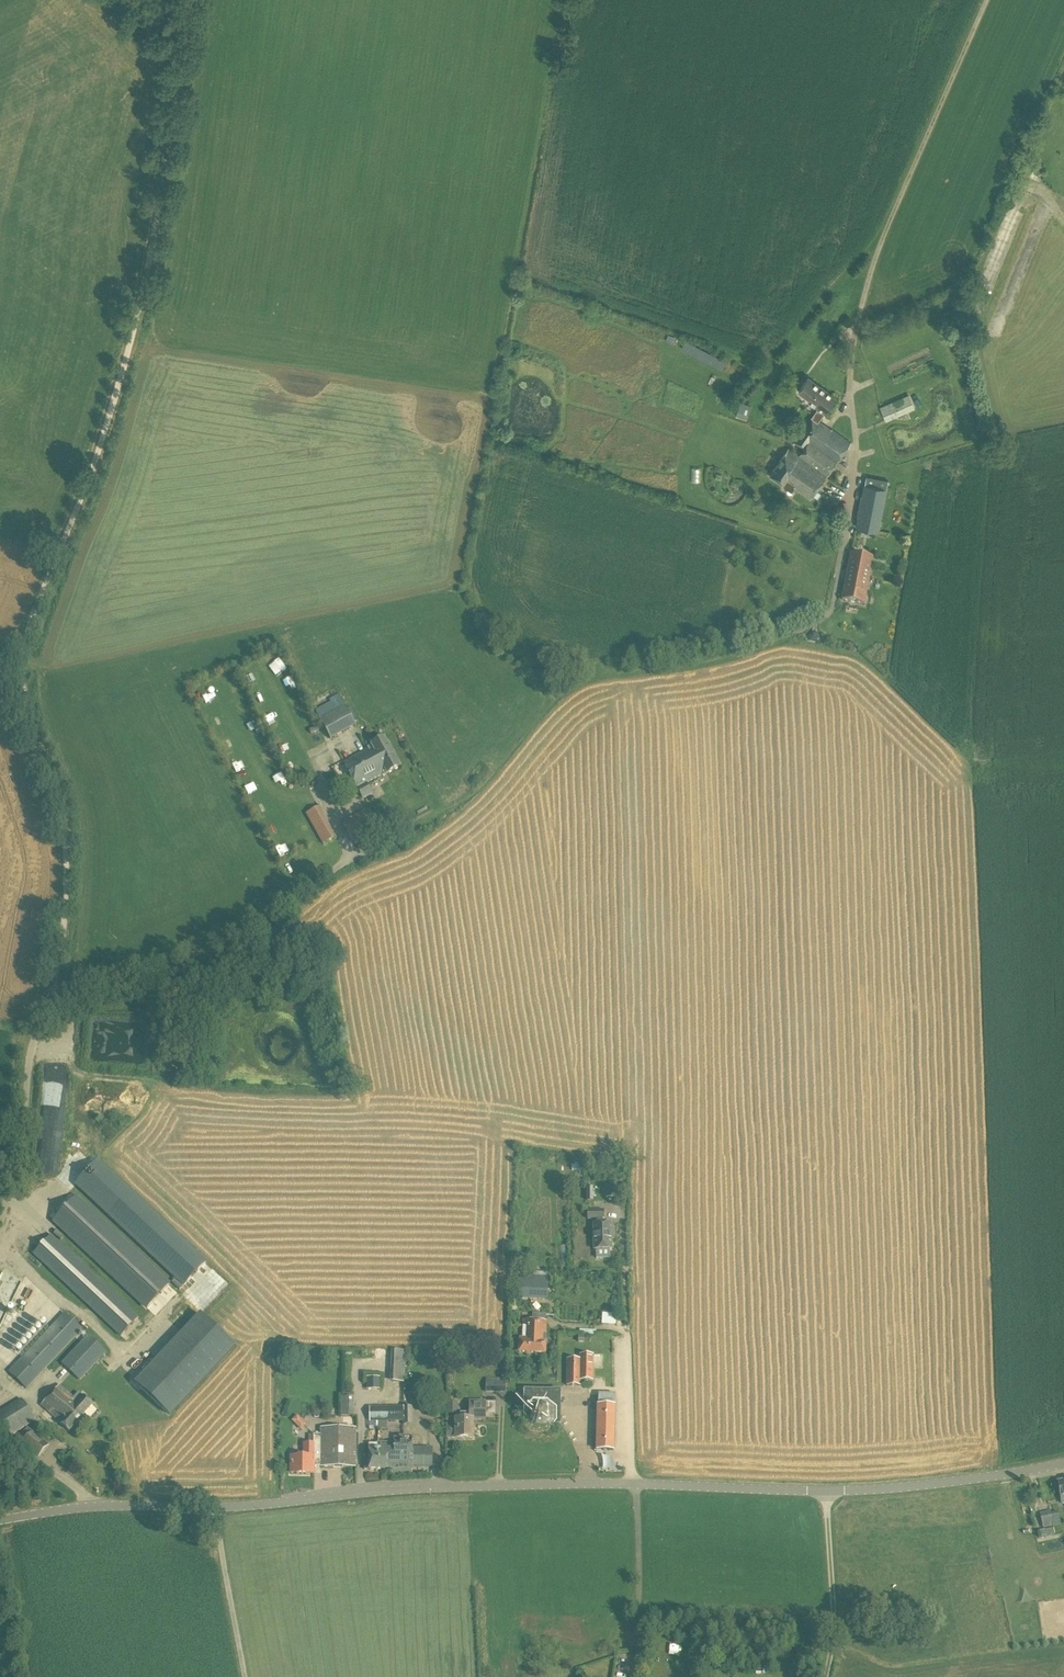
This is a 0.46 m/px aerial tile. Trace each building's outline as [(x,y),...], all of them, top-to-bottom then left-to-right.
[(826,414),(837,398),(808,378),(798,390),(810,398),(808,401),(818,408),(793,442),(803,449),(797,457),(787,450),(770,475),(783,484),(785,481),(811,499),(814,495),(818,498),(821,493),(817,491),(851,443),(818,420),(824,412),(826,414)] [(659,404),(662,395),(651,391),(648,400),(659,404)] [(886,421),(915,408),(908,394),(879,407),(886,421)] [(740,402),(735,417),(746,420),(751,406),(740,402)] [(879,532),(889,481),(866,477),(865,484),(863,484),(855,527),(879,532)] [(873,557),(851,553),(842,600),(864,604),(873,557)] [(817,632),(812,631),(808,635),(810,641),(815,642),(819,638),(817,632)] [(453,672),(439,679),(447,692),(460,684),(453,672)] [(330,740),(356,725),(340,697),(314,711),(330,740)] [(251,699),(245,701),(249,715),(255,713),(251,699)] [(249,721),(253,732),(263,728),(259,717),(249,721)] [(387,775),(400,768),(384,739),(371,746),(372,747),(342,764),(362,800),(371,794),(367,783),(385,773),(387,775)] [(273,745),(267,747),(270,755),(276,753),(273,745)] [(278,770),(283,781),(289,779),(284,767),(278,770)] [(323,845),(336,837),(319,806),(306,814),(323,845)] [(354,842),(379,829),(368,809),(343,822),(354,842)] [(205,1263),(97,1162),(77,1184),(177,1277),(172,1282),(180,1290),(205,1263)] [(586,1172),(585,1162),(575,1163),(575,1173),(586,1172)] [(77,1198),(55,1221),(147,1307),(169,1284),(77,1198)] [(604,1223),(603,1210),(588,1211),(588,1219),(597,1219),(597,1224),(593,1224),(594,1250),(612,1249),(611,1234),(613,1234),(613,1223),(604,1223)] [(120,1336),(138,1317),(51,1236),(33,1255),(120,1336)] [(5,1270),(0,1282),(0,1337),(25,1279),(5,1270)] [(547,1300),(548,1277),(520,1276),(519,1299),(547,1300)] [(30,1312),(46,1293),(31,1279),(14,1298),(30,1312)] [(26,1389),(82,1329),(64,1313),(9,1372),(26,1389)] [(235,1346),(201,1315),(200,1316),(136,1384),(170,1415),(235,1346)] [(546,1354),(547,1321),(523,1320),(522,1339),(519,1338),(518,1353),(546,1354)] [(80,1381),(107,1352),(88,1334),(61,1363),(80,1381)] [(404,1382),(406,1351),(392,1350),(390,1381),(404,1382)] [(593,1380),(593,1355),(580,1355),(580,1359),(567,1359),(567,1386),(580,1386),(580,1380),(593,1380)] [(495,1393),(496,1379),(486,1379),(485,1393),(495,1393)] [(73,1398),(59,1386),(41,1406),(60,1423),(59,1424),(68,1432),(92,1405),(78,1393),(73,1398)] [(559,1424),(561,1390),(523,1388),(521,1422),(535,1423),(537,1423),(538,1424),(539,1424),(541,1424),(542,1424),(544,1423),(559,1424)] [(614,1451),(615,1394),(598,1393),(597,1450),(614,1451)] [(354,1415),(354,1397),(341,1397),(341,1415),(354,1415)] [(35,1420),(21,1398),(0,1412),(0,1418),(11,1436),(35,1420)] [(495,1414),(495,1402),(486,1402),(470,1402),(469,1413),(461,1413),(461,1419),(455,1418),(455,1427),(446,1427),(446,1439),(473,1439),(473,1420),(486,1420),(486,1414),(495,1414)] [(456,1414),(456,1402),(448,1402),(448,1414),(456,1414)] [(412,1406),(369,1407),(369,1408),(370,1422),(378,1422),(378,1429),(387,1429),(387,1422),(403,1422),(403,1425),(412,1425),(412,1406)] [(295,1418),(303,1428),(309,1423),(301,1414),(295,1418)] [(38,1457),(48,1445),(28,1427),(18,1439),(38,1457)] [(291,1474),(308,1474),(308,1467),(355,1467),(355,1428),(320,1428),(320,1435),(309,1435),(309,1444),(303,1444),(303,1456),(291,1456),(291,1474)] [(382,1456),(382,1470),(412,1471),(412,1467),(431,1467),(432,1449),(412,1449),(412,1443),(406,1442),(406,1437),(398,1436),(398,1443),(376,1442),(376,1444),(376,1456),(382,1456)] [(376,1444),(368,1444),(367,1459),(363,1459),(363,1470),(382,1470),(382,1456),(376,1456),(376,1444)] [(1051,1513),(1050,1511),(1039,1513),(1043,1529),(1061,1525),(1058,1511),(1051,1513)]
